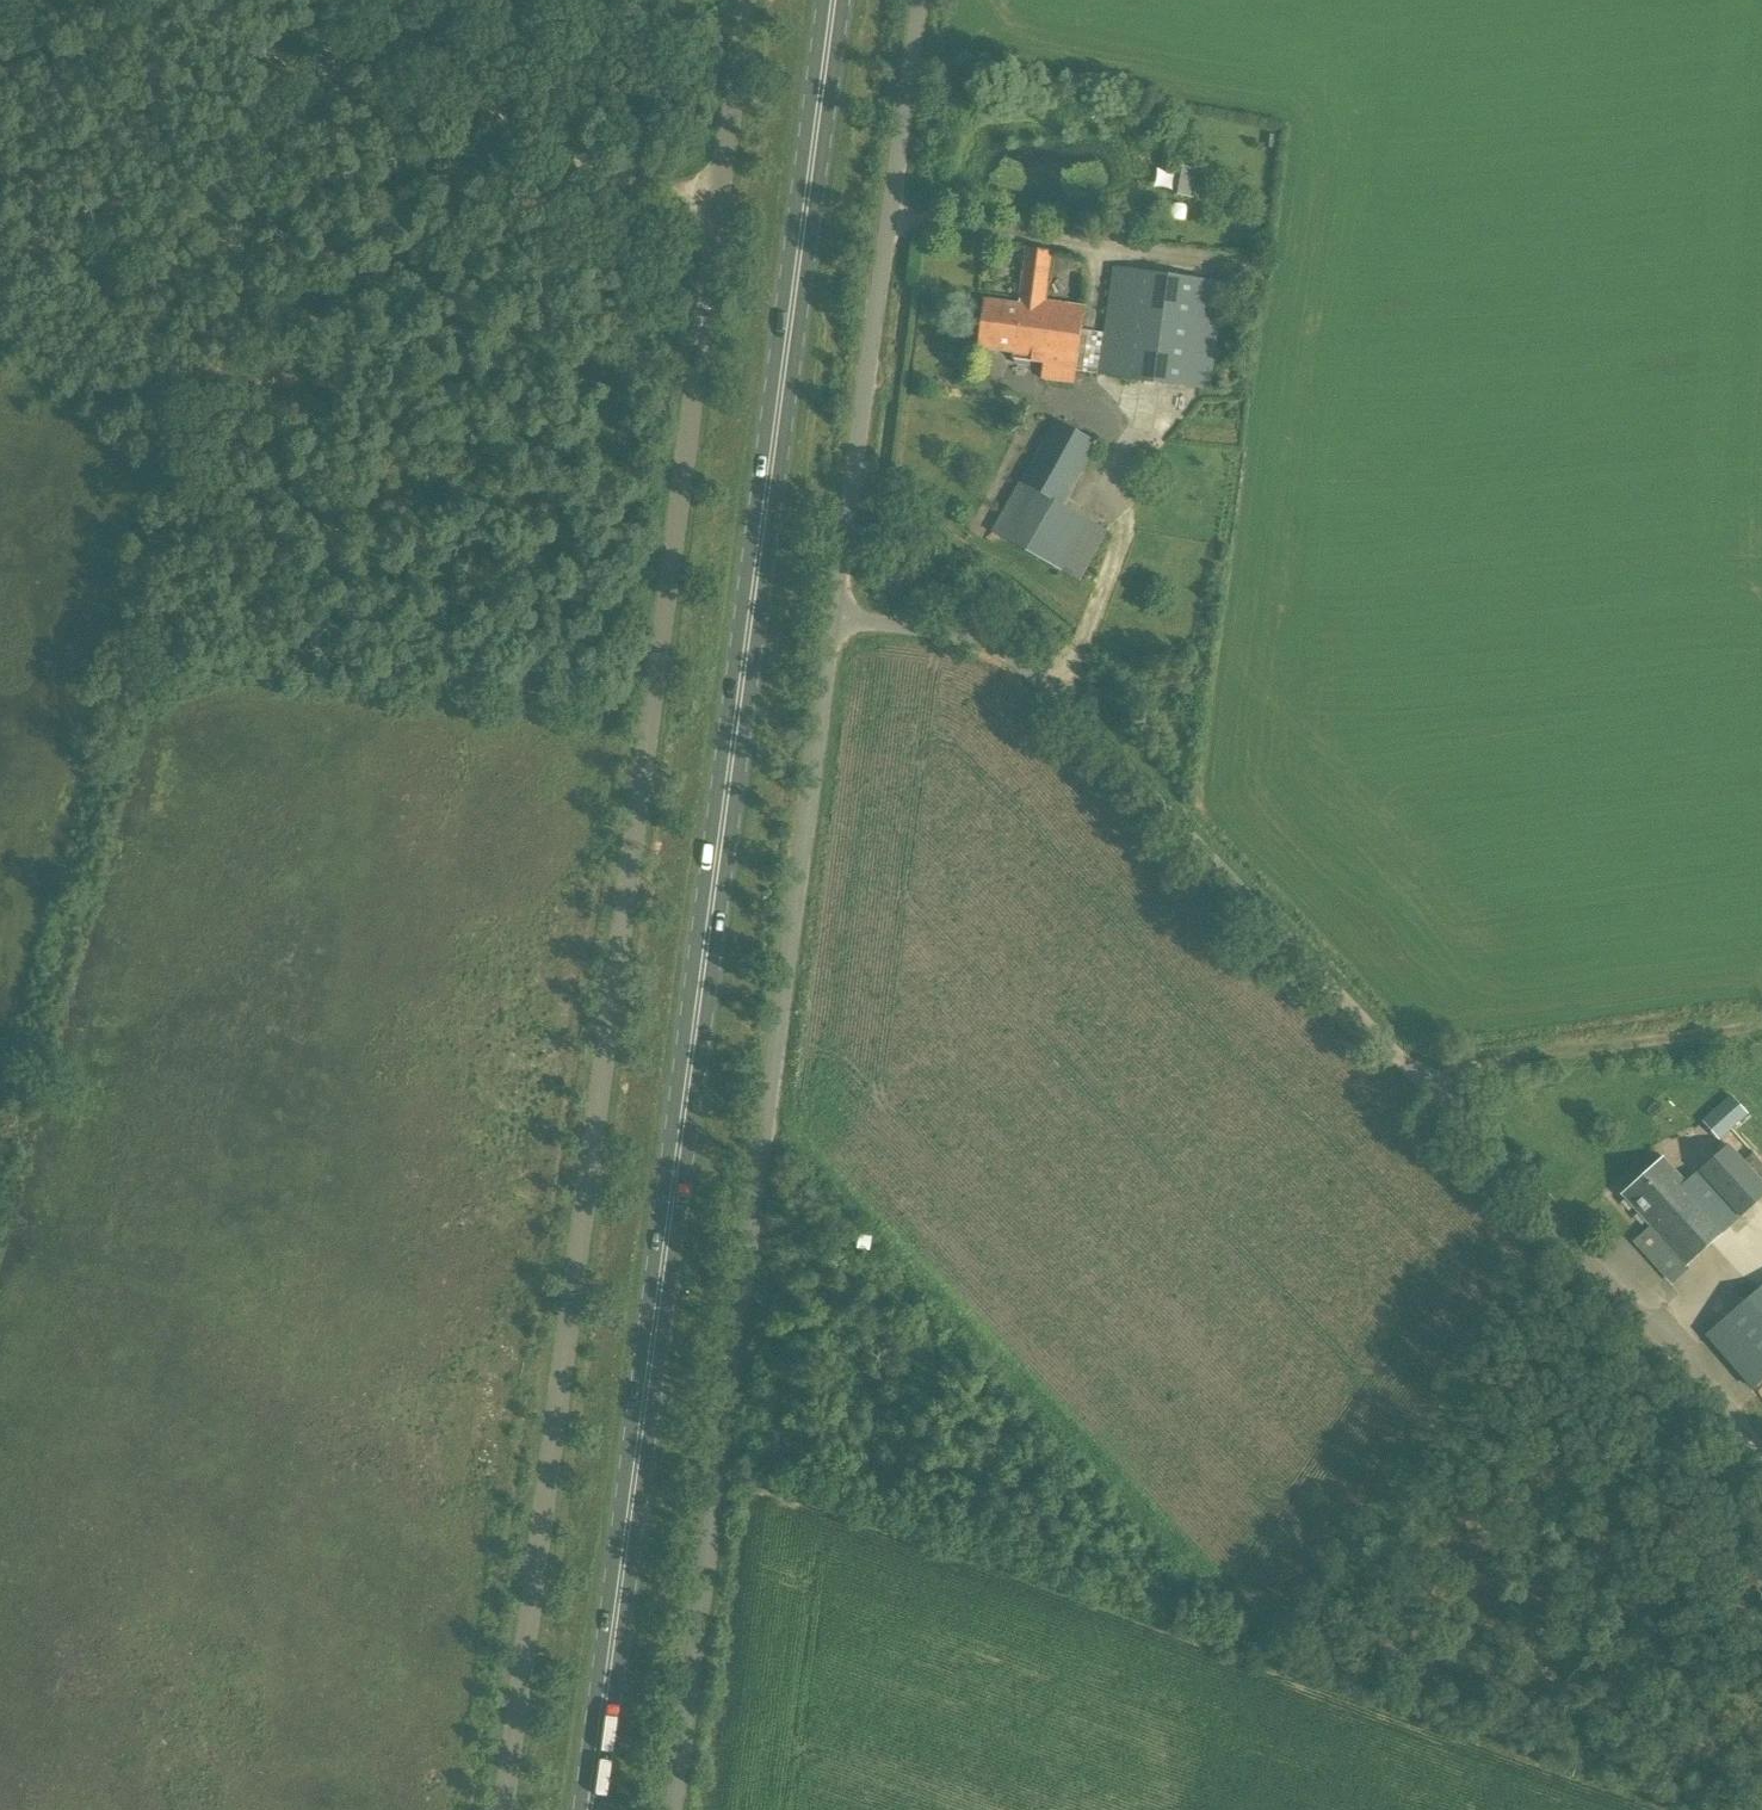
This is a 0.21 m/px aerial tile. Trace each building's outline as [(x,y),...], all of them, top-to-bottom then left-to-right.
[(1045,362),(1076,367),(1085,306),(1044,301),(1051,251),(1027,248),(1019,305),(1020,305),(1017,330),(1049,334),(1045,362)] [(1130,317),(1217,329),(1224,282),(1114,267),(1102,349),(1125,352),(1130,317)] [(1020,305),(1019,305),(985,300),(978,348),(1014,351),(1013,358),(1044,363),(1042,378),(1074,383),(1076,367),(1045,362),(1049,334),(1017,330),(1020,305)] [(1209,389),(1217,329),(1130,317),(1125,352),(1102,349),(1099,374),(1209,389)] [(1080,581),(1109,530),(1065,505),(1099,442),(1055,418),(991,531),(1080,581)] [(1701,1121),(1720,1141),(1750,1114),(1731,1094),(1701,1121)] [(1718,1151),(1698,1169),(1713,1185),(1741,1216),(1761,1197),(1761,1161),(1753,1169),(1728,1142),(1718,1151)] [(1713,1185),(1698,1169),(1685,1181),(1663,1156),(1622,1194),(1656,1232),(1696,1195),(1698,1198),(1713,1185)] [(1741,1216),(1713,1185),(1698,1198),(1696,1195),(1656,1232),(1686,1265),(1741,1216)] [(869,1249),(871,1237),(860,1236),(858,1247),(869,1249)] [(1761,1382),(1761,1284),(1704,1335),(1753,1390),(1761,1382)]
